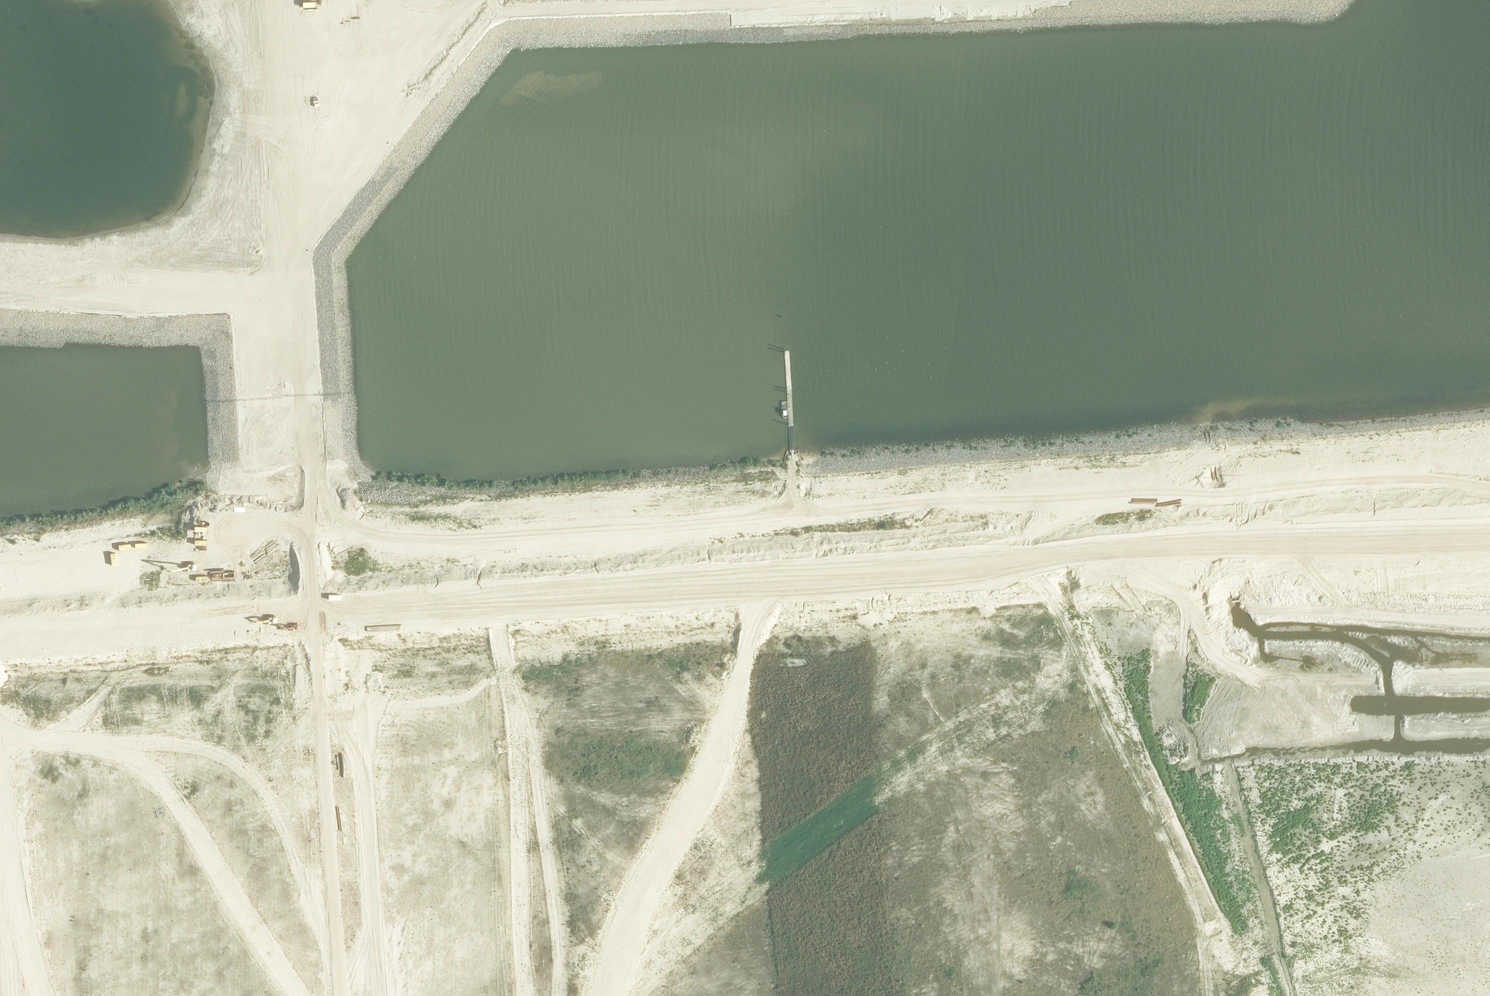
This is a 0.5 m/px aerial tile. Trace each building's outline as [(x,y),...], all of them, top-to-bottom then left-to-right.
[(425,0),(446,16),(458,1),(457,0),(426,0),(425,0)]
